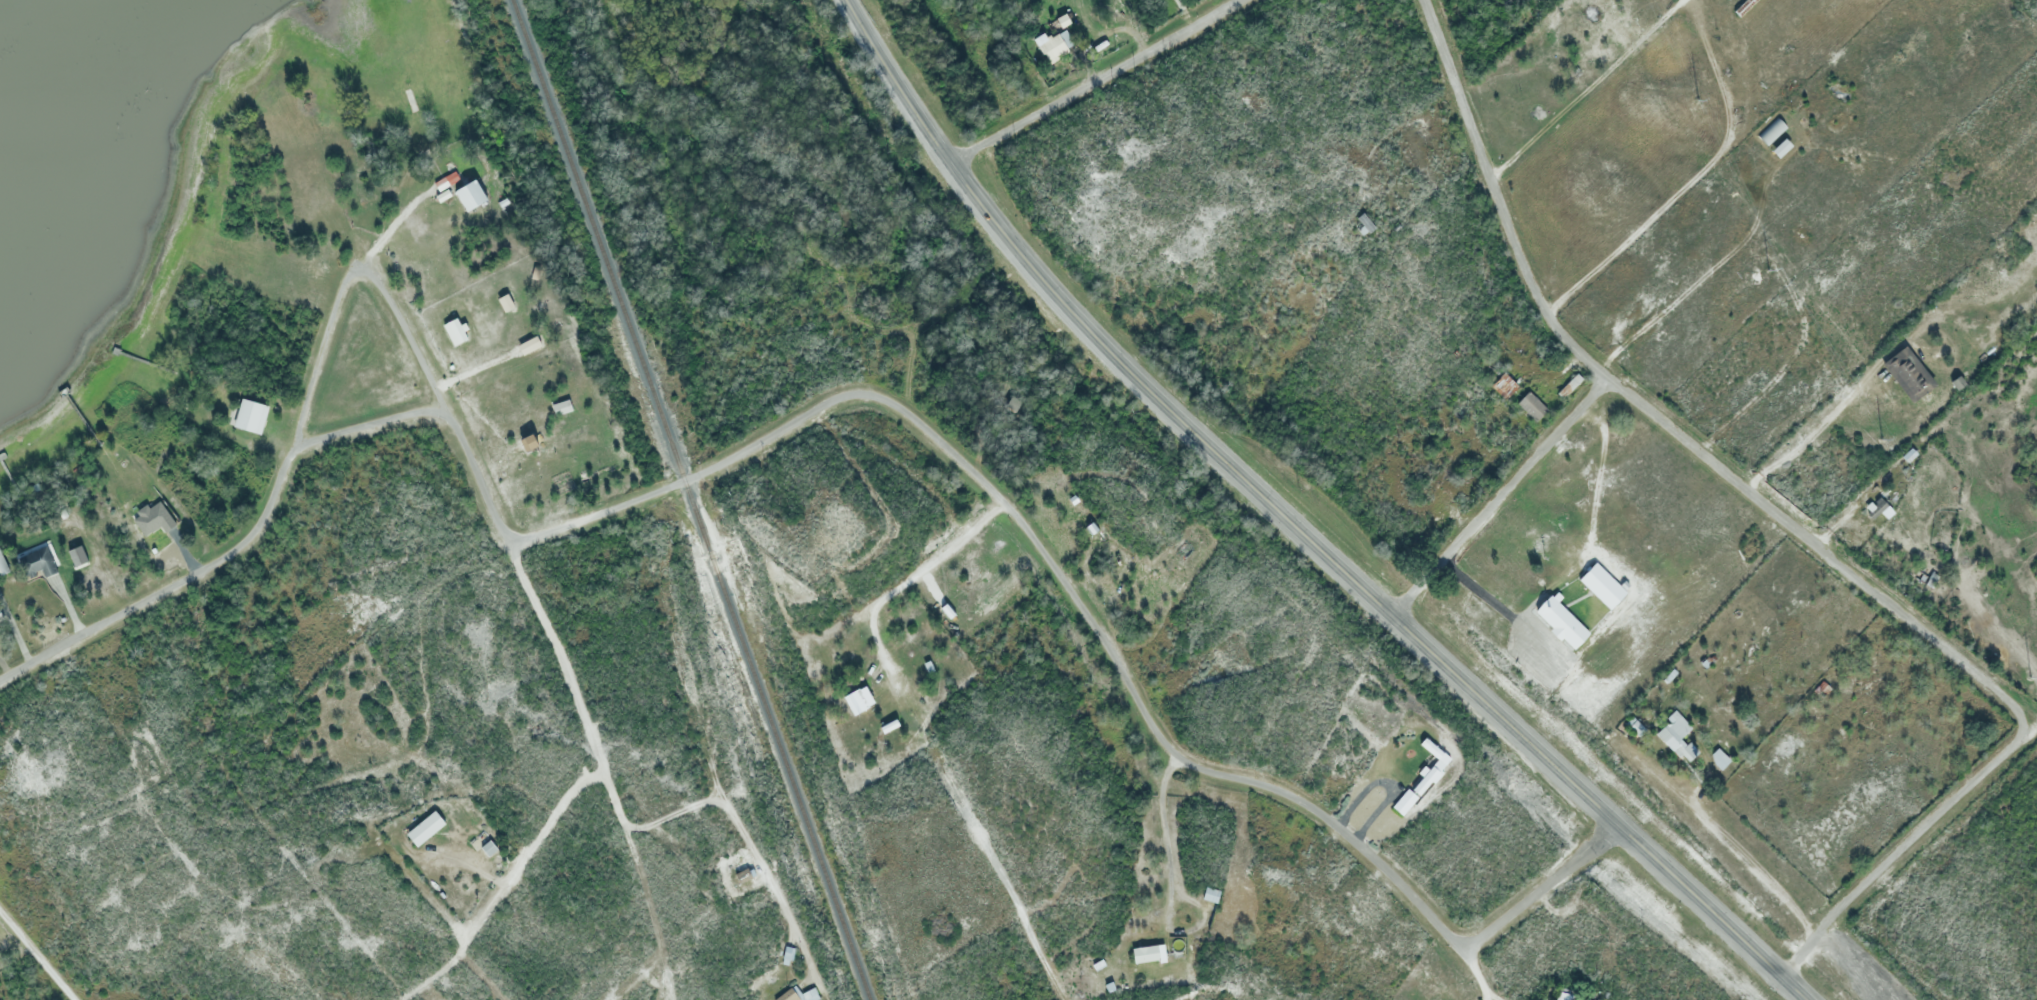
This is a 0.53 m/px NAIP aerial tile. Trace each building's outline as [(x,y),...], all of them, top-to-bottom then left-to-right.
[(1734,11),(1745,0),(1755,0),(1740,16),(1734,11)] [(1064,30),(1073,44),(1066,48),(1068,52),(1048,65),(1032,38),(1044,31),(1049,40),(1064,30)] [(1787,130),(1767,146),(1759,137),(1780,121),(1787,130)] [(1790,148),(1777,159),(1771,152),(1784,141),(1790,148)] [(453,191),(474,179),(487,201),(466,213),(453,191)] [(1362,236),(1356,228),(1360,224),(1355,218),(1362,212),(1373,227),(1362,236)] [(507,295),(514,311),(506,315),(498,299),(507,295)] [(443,324),(456,318),(467,339),(454,345),(443,324)] [(535,336),(540,346),(522,355),(518,344),(535,336)] [(1910,403),(1881,362),(1905,346),(1934,386),(1910,403)] [(1518,386),(1507,400),(1492,387),(1504,374),(1518,386)] [(1582,380),(1563,399),(1557,394),(1576,374),(1582,380)] [(1958,375),(1965,384),(1957,390),(1950,381),(1958,375)] [(1548,410),(1536,423),(1515,402),(1527,390),(1548,410)] [(261,436),(232,426),(241,398),(271,408),(261,436)] [(568,399),(572,409),(554,416),(550,405),(568,399)] [(1907,463),(1901,456),(1910,447),(1916,453),(1907,463)] [(1868,513),(1878,505),(1874,501),(1879,497),(1888,506),(1873,519),(1868,513)] [(133,518),(139,514),(136,510),(146,503),(149,508),(159,500),(175,524),(164,532),(160,526),(145,536),(133,518)] [(1085,527),(1092,520),(1099,529),(1092,535),(1085,527)] [(80,544),(87,560),(74,566),(67,550),(80,544)] [(29,575),(22,559),(48,546),(60,572),(47,578),(43,568),(29,575)] [(11,571),(0,577),(0,548),(11,571)] [(1595,562),(1625,591),(1608,608),(1579,579),(1595,562)] [(1534,612),(1551,595),(1590,634),(1573,651),(1534,612)] [(1673,668),(1677,672),(1667,683),(1663,679),(1673,668)] [(1822,680),(1831,688),(1823,697),(1814,688),(1822,680)] [(864,685),(874,702),(852,715),(842,698),(864,685)] [(1656,733),(1677,714),(1692,730),(1684,737),(1699,753),(1686,765),(1656,733)] [(880,727),(895,719),(898,725),(883,733),(880,727)] [(1419,744),(1425,737),(1443,752),(1437,759),(1419,744)] [(1729,759),(1720,767),(1709,755),(1717,747),(1729,759)] [(1412,789),(1436,760),(1444,766),(1420,795),(1412,789)] [(1392,806),(1407,788),(1418,797),(1403,815),(1392,806)] [(445,825),(417,848),(406,834),(434,811),(445,825)] [(497,851),(487,857),(481,848),(491,841),(497,851)] [(733,874),(746,868),(751,878),(738,884),(733,874)] [(1201,899),(1205,886),(1221,891),(1217,904),(1201,899)] [(1132,947),(1164,944),(1166,960),(1133,964),(1132,947)] [(1091,964),(1101,958),(1105,964),(1095,971),(1091,964)] [(1104,985),(1111,981),(1115,988),(1107,992),(1104,985)] [(803,997),(799,999),(777,999),(793,986),(803,997)] [(820,998),(816,999),(806,999),(803,994),(815,988),(820,998)] [(1576,995),(1575,999),(1556,999),(1558,991),(1576,995)]
